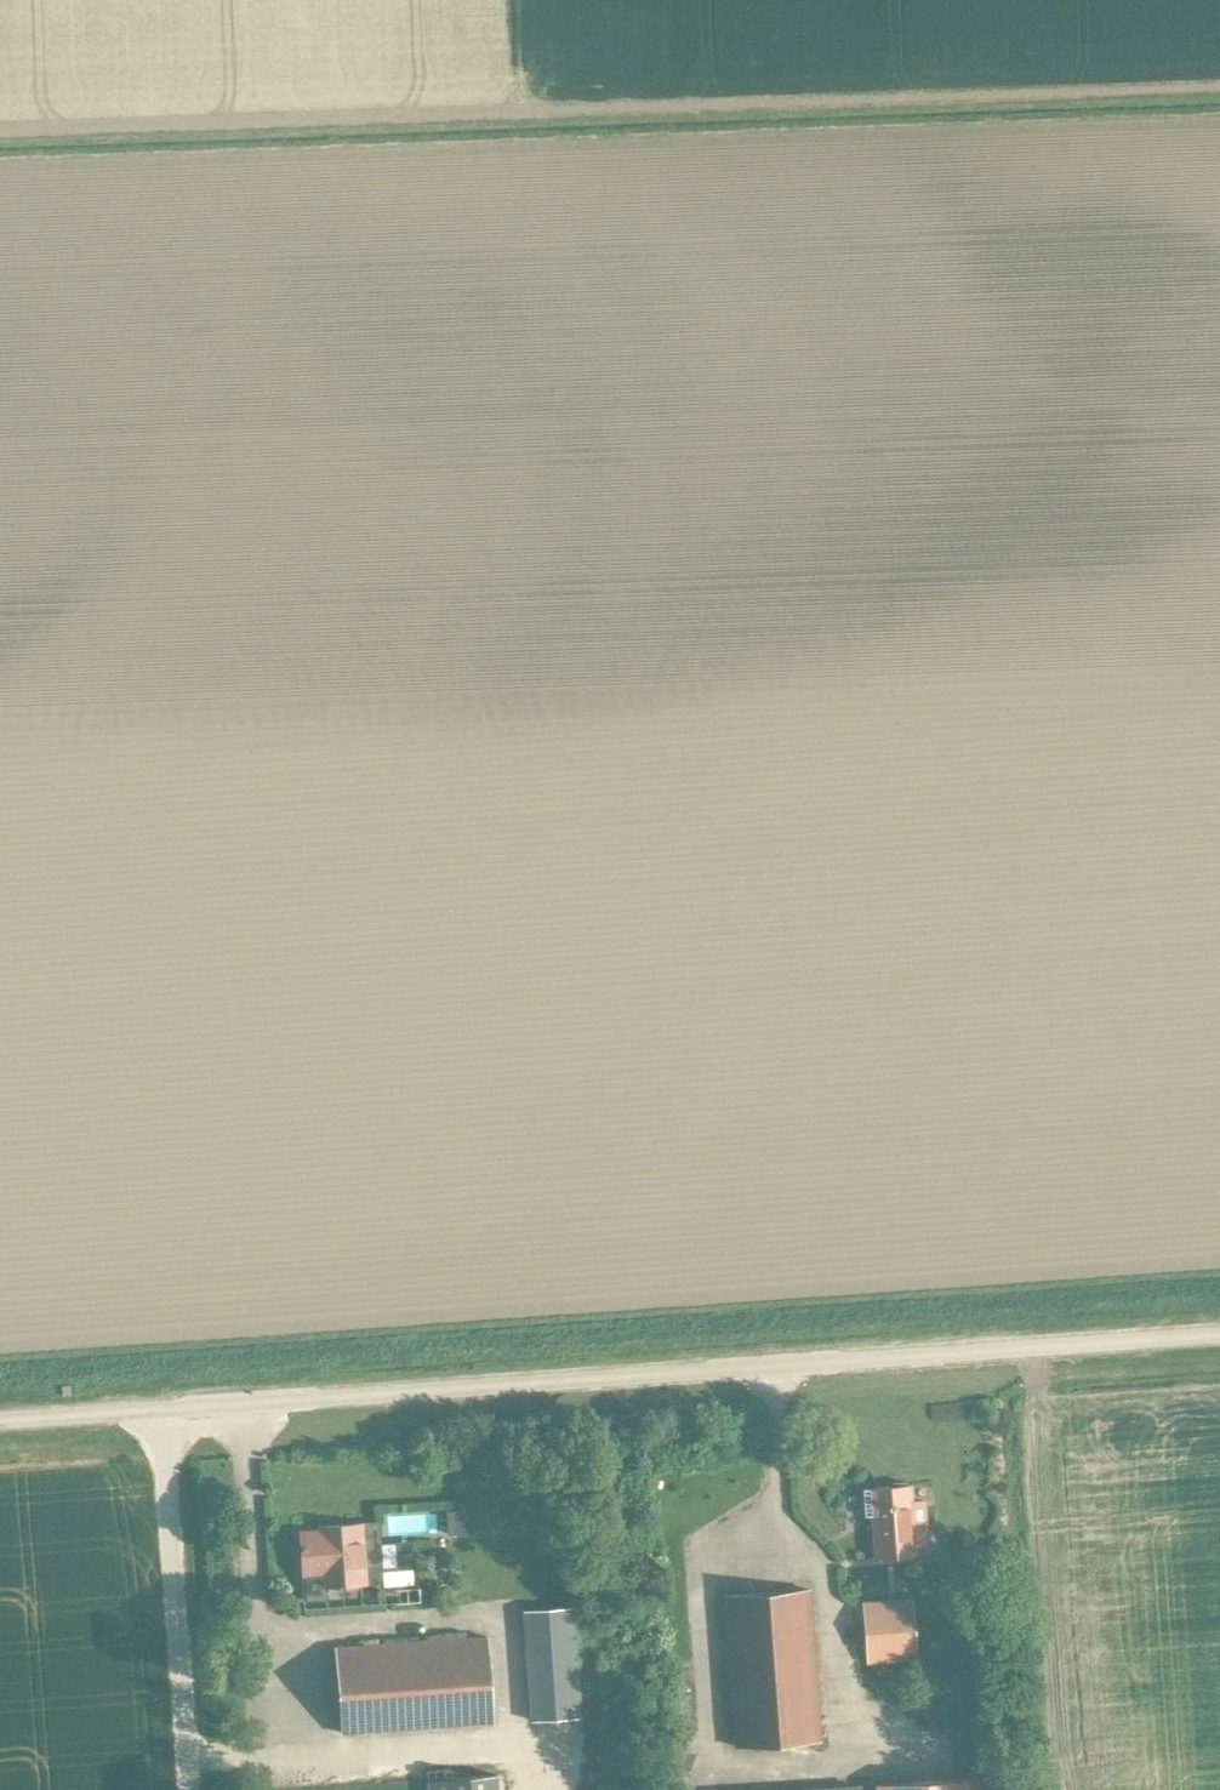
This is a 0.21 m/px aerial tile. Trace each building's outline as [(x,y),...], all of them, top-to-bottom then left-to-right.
[(867,1489),(867,1490),(861,1491),(863,1517),(869,1517),(873,1559),(913,1556),(912,1542),(924,1541),(921,1502),(909,1503),(908,1486),(904,1487),(903,1483),(890,1484),(890,1488),(867,1489)] [(378,1523),(316,1528),(316,1531),(297,1533),(301,1577),(319,1575),(320,1587),(364,1584),(364,1585),(378,1584),(377,1570),(381,1569),(378,1523)] [(721,1596),(723,1629),(731,1748),(817,1742),(807,1591),(721,1596)] [(577,1718),(569,1609),(521,1612),(528,1721),(577,1718)] [(899,1660),(896,1624),(862,1627),(865,1663),(899,1660)] [(340,1734),(490,1724),(484,1638),(333,1648),(340,1734)] [(426,1789),(495,1789),(494,1775),(425,1780),(426,1789)]
